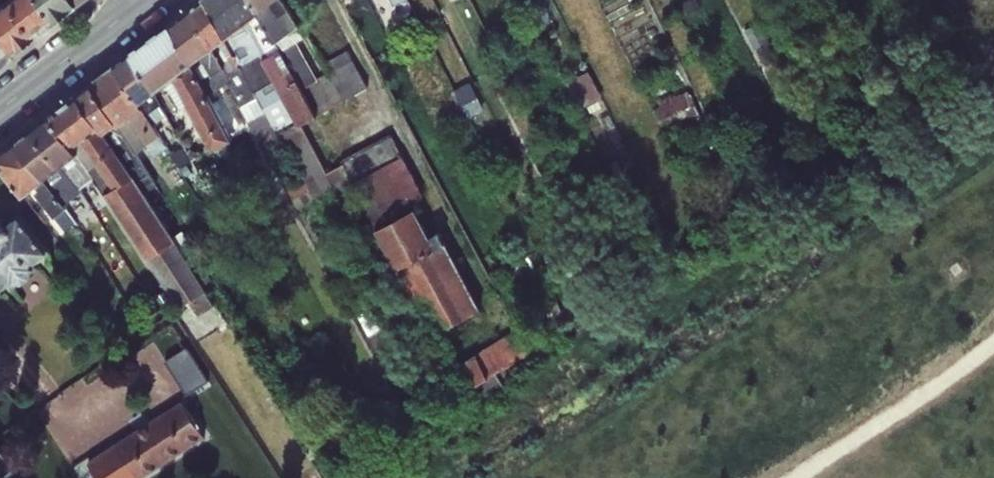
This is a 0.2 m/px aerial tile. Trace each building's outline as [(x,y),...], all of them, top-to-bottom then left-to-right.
[(36,37),(8,0),(7,0),(1,5),(0,5),(0,33),(14,54),(36,37)] [(40,0),(8,0),(36,37),(55,22),(40,0)] [(77,6),(74,0),(40,0),(55,22),(77,6)] [(205,0),(199,0),(186,10),(207,51),(225,37),(205,0)] [(229,0),(205,0),(225,37),(242,25),(229,0)] [(253,0),(229,0),(242,25),(259,12),(253,0)] [(259,12),(274,41),(299,23),(285,0),(253,0),(259,12)] [(399,13),(413,7),(409,0),(393,0),(399,13)] [(207,51),(186,10),(169,23),(191,63),(207,51)] [(301,125),(317,116),(280,48),(274,41),(259,12),(242,25),(225,37),(275,130),(296,120),(297,123),(299,126),(301,125)] [(300,22),(299,23),(274,41),(280,48),(317,116),(344,101),(328,72),(317,78),(297,41),(307,36),(300,22)] [(191,63),(169,23),(144,42),(166,82),(191,63)] [(14,54),(0,33),(0,65),(14,54)] [(207,51),(191,63),(207,94),(229,82),(258,139),(275,130),(225,37),(207,51)] [(166,82),(144,42),(113,65),(139,102),(153,92),(166,82)] [(323,63),(328,72),(344,101),(368,87),(348,49),(323,63)] [(207,94),(191,63),(166,82),(180,108),(189,103),(213,149),(231,140),(207,94)] [(139,102),(113,65),(90,83),(116,124),(118,126),(143,108),(139,102)] [(588,72),(566,83),(580,112),(602,101),(588,72)] [(470,82),(454,89),(469,117),(485,110),(470,82)] [(116,124),(90,83),(76,94),(99,127),(103,133),(116,124)] [(684,136),(706,126),(689,90),(674,97),(671,92),(658,99),(659,107),(653,110),(667,137),(682,130),(684,136)] [(167,115),(153,92),(139,102),(143,108),(153,125),(166,116),(167,115)] [(99,127),(76,94),(50,115),(73,146),(99,127)] [(169,148),(153,125),(143,108),(118,126),(136,152),(147,145),(154,156),(169,148)] [(167,115),(166,116),(170,123),(179,118),(175,111),(167,115)] [(73,146),(50,115),(32,128),(63,165),(78,153),(73,146)] [(353,185),(344,164),(327,173),(301,125),(299,126),(297,123),(277,134),(302,180),(312,198),(334,186),(339,196),(344,194),(348,202),(360,197),(353,185)] [(116,124),(103,133),(144,193),(157,184),(136,152),(118,126),(116,124)] [(103,133),(99,127),(73,146),(78,153),(106,196),(180,306),(190,300),(199,315),(215,306),(190,263),(173,237),(144,193),(103,133)] [(63,165),(32,128),(14,143),(44,179),(61,166),(63,165)] [(391,134),(341,160),(344,164),(353,185),(360,197),(376,229),(415,208),(416,210),(424,194),(391,134)] [(14,143),(0,154),(0,166),(23,196),(36,185),(44,179),(14,143)] [(184,147),(171,155),(180,167),(192,160),(189,154),(184,147)] [(190,149),(189,154),(192,160),(198,156),(199,151),(190,149)] [(63,165),(61,166),(81,189),(86,199),(92,206),(106,196),(78,153),(63,165)] [(81,189),(61,166),(44,179),(67,208),(77,224),(85,217),(76,206),(86,199),(81,189)] [(67,208),(44,179),(36,185),(39,189),(35,192),(58,220),(66,232),(77,224),(67,208)] [(314,201),(312,198),(302,180),(286,188),(298,210),(314,201)] [(415,208),(376,229),(433,334),(481,309),(439,231),(431,236),(416,210),(415,208)] [(11,281),(14,284),(19,281),(24,281),(32,275),(32,271),(37,267),(34,263),(49,251),(20,212),(7,222),(3,218),(0,221),(0,290),(11,281)] [(341,213),(327,221),(333,232),(347,224),(341,213)] [(173,237),(190,263),(200,258),(183,231),(173,237)] [(167,297),(157,304),(162,312),(172,305),(167,297)] [(518,328),(453,369),(465,393),(472,389),(530,351),(518,328)] [(192,393),(214,379),(192,345),(170,359),(192,393)] [(530,351),(472,389),(481,403),(506,388),(501,380),(540,356),(535,348),(530,351)] [(205,436),(182,401),(115,445),(136,477),(141,477),(205,436)] [(16,466),(0,447),(0,477),(3,477),(16,466)]
